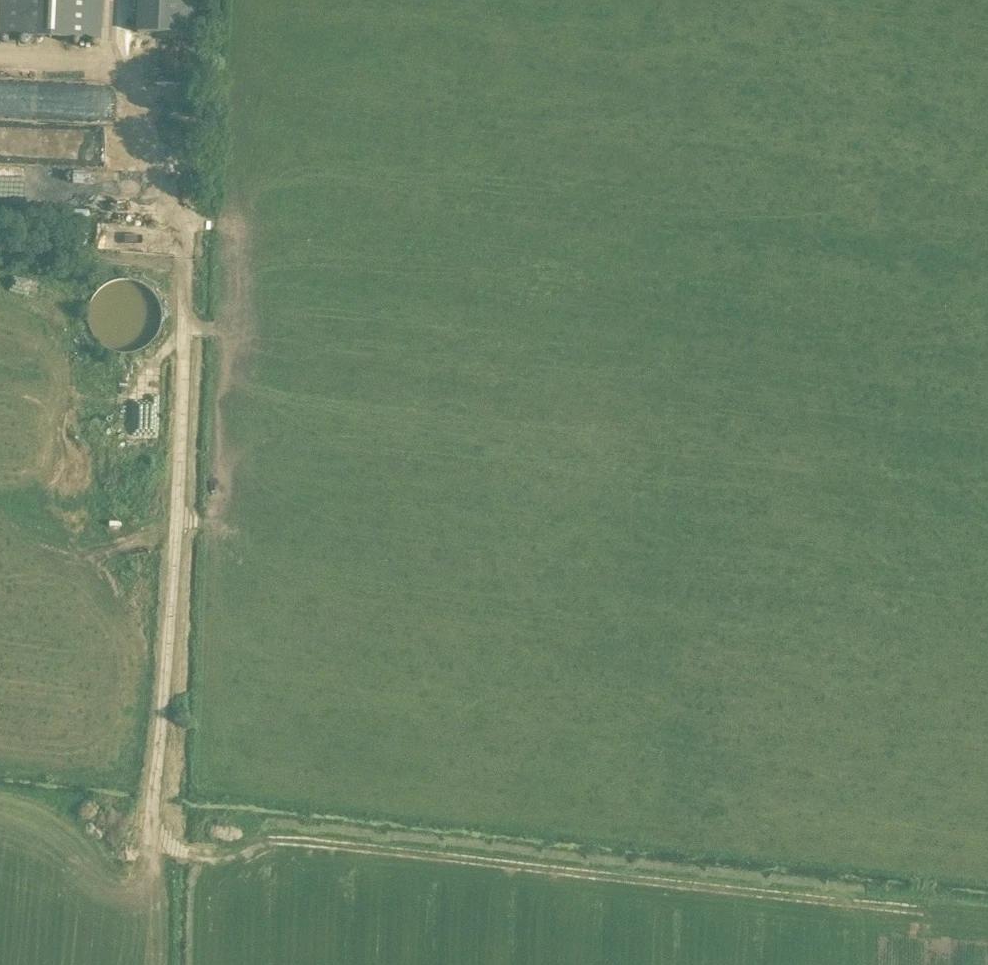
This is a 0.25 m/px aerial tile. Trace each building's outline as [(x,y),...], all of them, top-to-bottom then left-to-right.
[(100,39),(102,0),(0,0),(0,34),(100,39)] [(135,33),(200,34),(202,0),(136,0),(135,33)]
